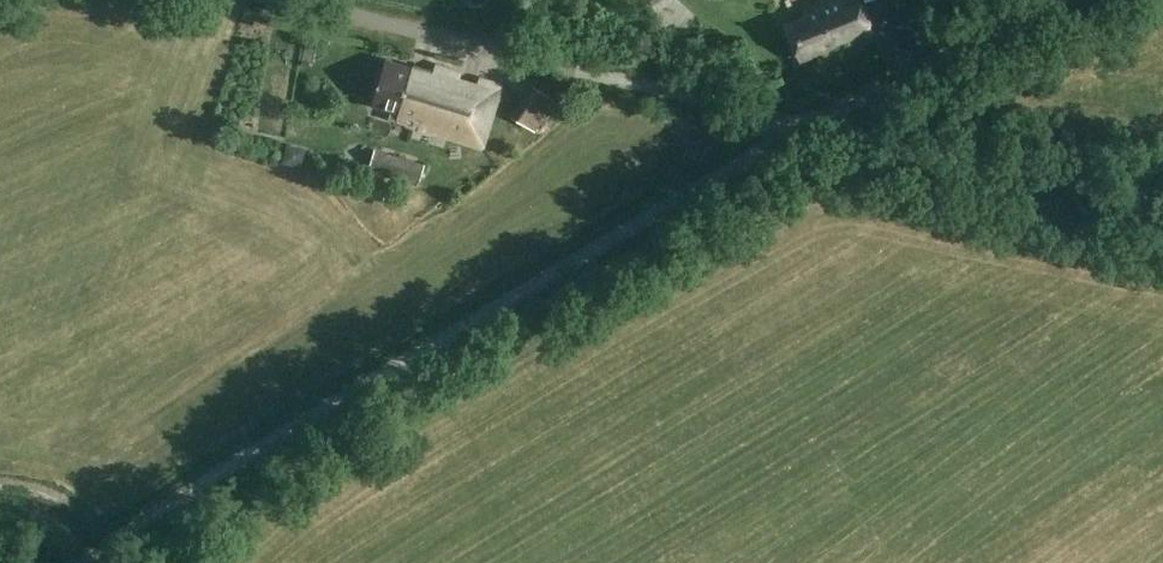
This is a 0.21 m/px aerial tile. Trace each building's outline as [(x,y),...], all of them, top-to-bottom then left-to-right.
[(873,33),(860,0),(829,0),(803,10),(806,16),(785,24),(799,59),(830,46),(831,50),(873,33)] [(679,3),(665,19),(685,38),(700,21),(679,3)] [(482,147),(501,84),(480,78),(478,85),(459,79),(461,72),(436,65),(434,71),(413,65),(413,67),(387,59),(373,104),(392,110),(389,119),(482,147)] [(509,115),(532,129),(535,131),(558,99),(532,85),(509,115)] [(370,165),(381,169),(379,174),(406,182),(408,177),(420,181),(424,164),(375,149),(370,165)]
